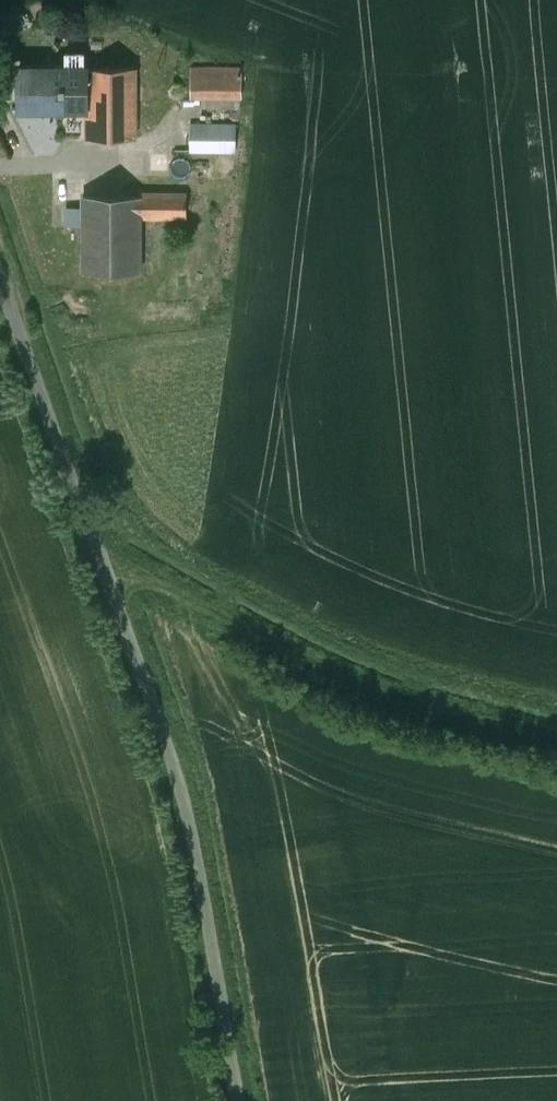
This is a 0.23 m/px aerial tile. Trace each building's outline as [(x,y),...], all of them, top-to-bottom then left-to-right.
[(63,69),(42,69),(42,67),(20,67),(20,107),(66,107),(66,105),(87,105),(87,69),(65,69),(66,67),(63,67),(63,69)] [(136,67),(87,67),(87,69),(87,105),(87,137),(135,137),(136,67)] [(241,67),(191,67),(191,96),(240,96),(241,67)] [(188,150),(234,150),(235,122),(188,121),(188,150)] [(186,193),(83,195),(83,270),(141,271),(141,216),(186,216),(186,193)]
